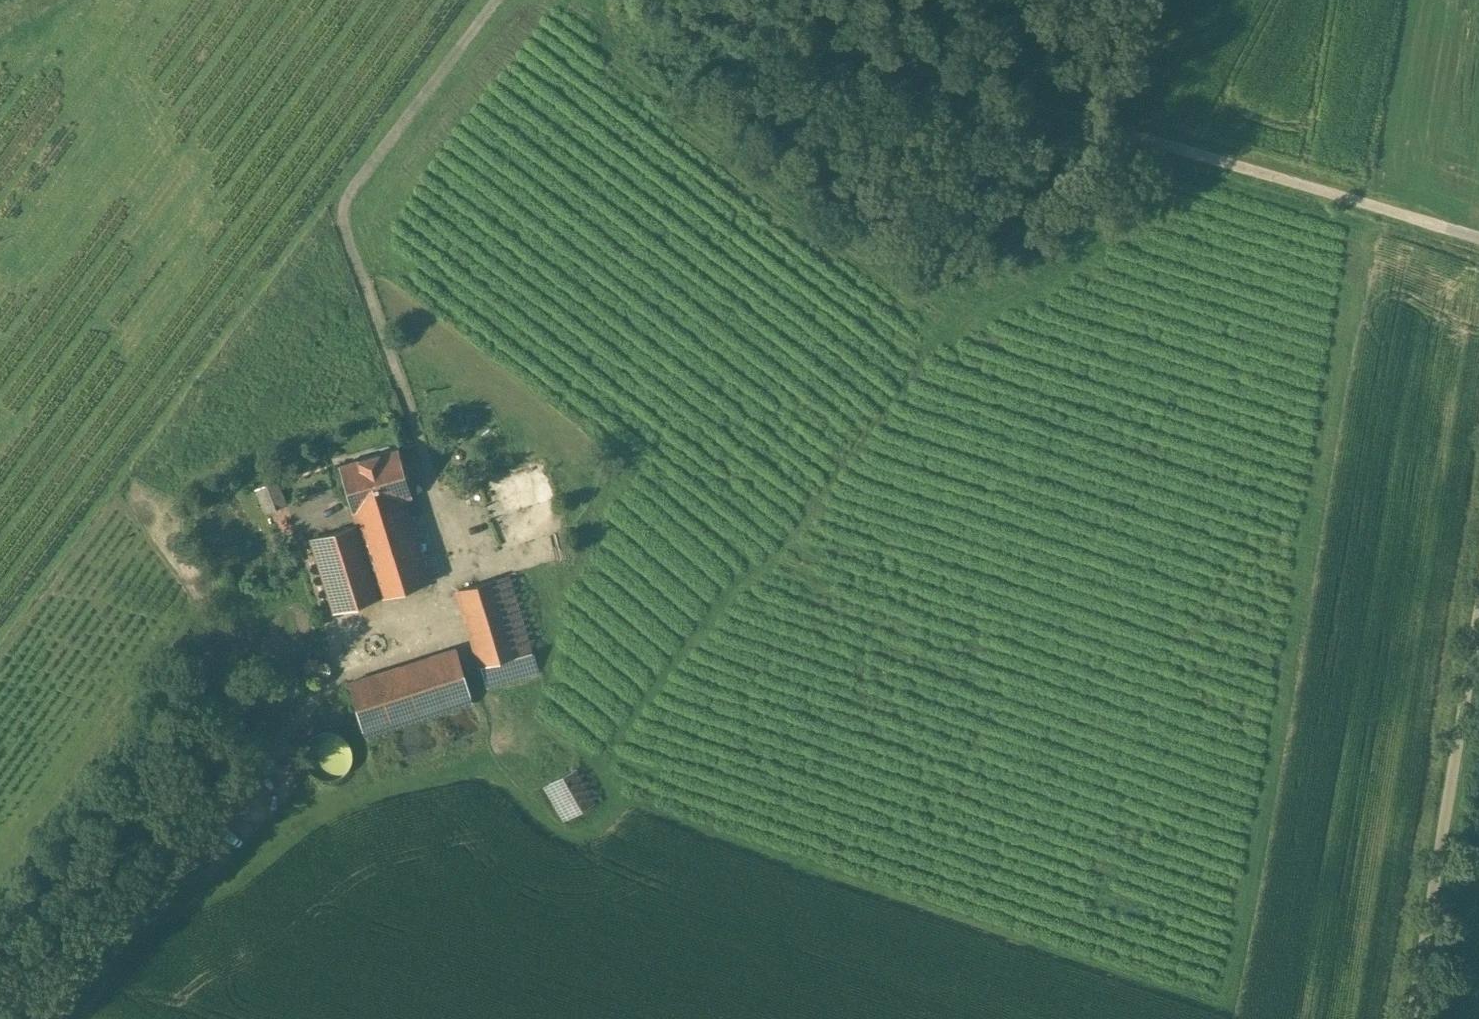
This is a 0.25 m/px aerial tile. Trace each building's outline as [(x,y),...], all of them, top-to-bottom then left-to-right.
[(338,464),(353,512),(403,498),(411,496),(395,449),(338,464)] [(266,510),(289,499),(276,474),(254,484),(266,510)] [(431,582),(403,498),(353,512),(356,522),(311,536),(333,612),(431,582)] [(531,652),(508,575),(457,589),(479,667),(531,652)] [(470,694),(456,648),(348,682),(359,730),(470,694)] [(352,751),(346,739),(334,732),(321,732),(309,740),(304,752),(306,766),(315,776),(328,779),(341,775),(350,765),(352,751)]
